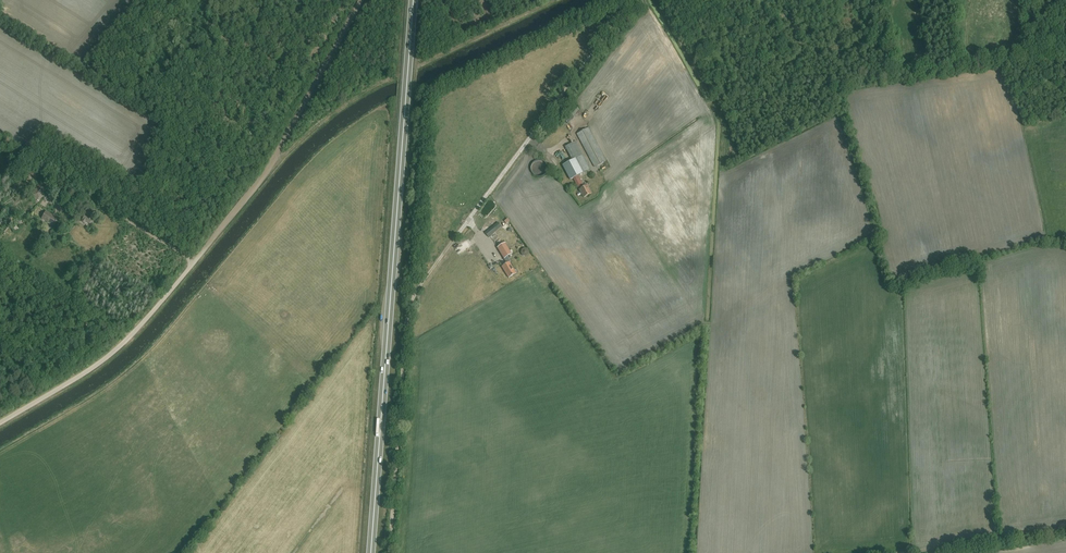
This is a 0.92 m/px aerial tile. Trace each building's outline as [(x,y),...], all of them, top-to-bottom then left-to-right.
[(589,111),(595,105),(591,102),(586,109),(589,111)] [(568,119),(567,120),(568,121),(579,112),(575,108),(566,116),(568,119)] [(606,160),(589,127),(577,134),(594,167),(606,160)] [(591,169),(576,141),(565,147),(572,160),(563,165),(570,180),(573,178),(584,197),(592,193),(586,183),(584,185),(579,175),(591,169)] [(531,169),(532,172),(533,174),(535,176),(538,177),(541,177),(543,176),(546,174),(547,172),(548,169),(547,166),(546,163),(544,161),(542,160),(538,160),(535,161),(533,163),(531,166),(531,169)] [(40,174),(32,169),(29,173),(37,179),(40,174)] [(38,184),(35,189),(33,192),(31,196),(38,200),(42,193),(45,188),(38,184)] [(46,211),(41,219),(54,226),(59,219),(46,211)] [(90,224),(92,220),(85,215),(81,221),(85,224),(86,222),(90,224)] [(493,226),(485,233),(488,237),(496,231),(493,226)] [(509,278),(516,273),(509,262),(502,266),(509,278)]
